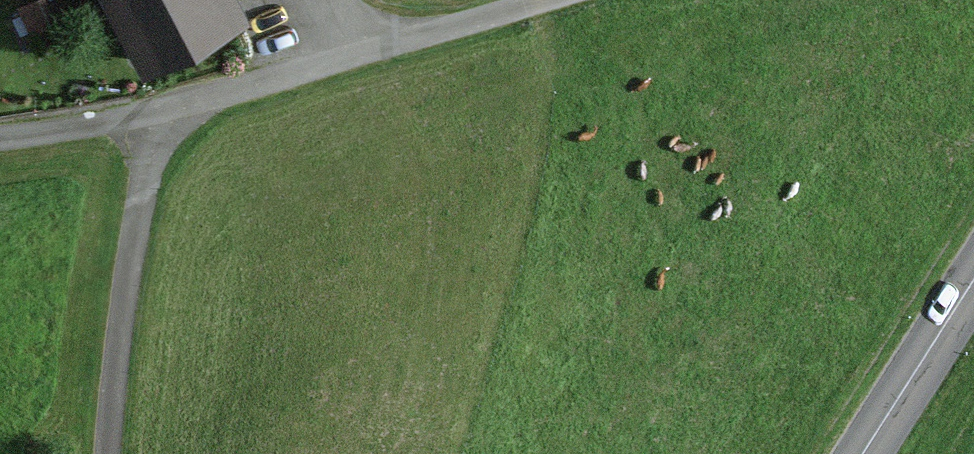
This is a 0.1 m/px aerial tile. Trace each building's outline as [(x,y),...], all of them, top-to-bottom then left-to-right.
[(144,69),(248,13),(241,0),(107,0),(144,69)]
